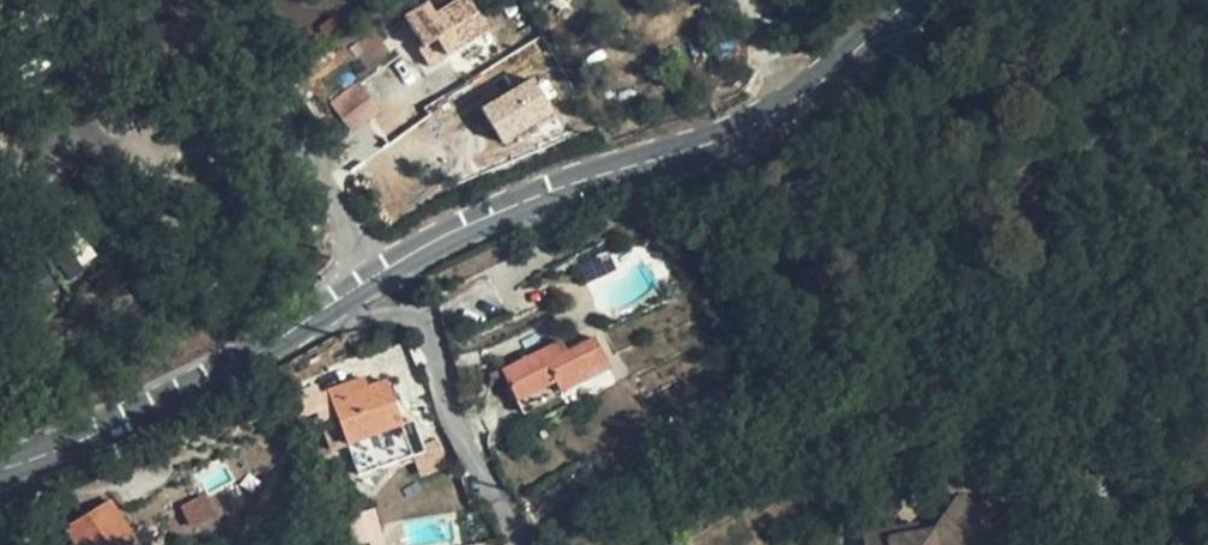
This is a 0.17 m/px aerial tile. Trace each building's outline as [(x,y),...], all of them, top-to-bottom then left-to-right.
[(469,0),(462,0),(436,16),(429,3),(405,19),(425,48),(437,40),(447,56),(488,31),(469,0)] [(447,56),(437,40),(425,48),(419,52),(429,67),(447,56)] [(480,105),(501,143),(556,114),(535,76),(480,105)] [(363,82),(332,103),(352,135),(384,114),(363,82)] [(611,367),(596,338),(568,353),(561,342),(501,371),(521,412),(611,367)] [(368,388),(364,378),(346,385),(350,395),(368,388)] [(402,425),(386,382),(368,388),(350,395),(346,385),(329,391),(337,416),(322,422),(332,451),(347,446),(358,476),(413,456),(440,447),(437,439),(421,444),(414,422),(402,425)] [(312,389),(307,389),(304,390),(299,393),(297,399),(297,405),(299,409),(304,413),(309,414),(315,413),(318,411),(321,406),(322,401),(321,396),(317,391),(312,389)] [(446,464),(440,447),(413,456),(419,474),(446,464)] [(111,501),(66,528),(76,544),(137,544),(138,544),(111,501)] [(958,504),(930,541),(917,543),(904,544),(902,535),(859,541),(860,544),(970,544),(966,542),(981,522),(958,504)] [(915,533),(902,535),(904,544),(917,543),(915,533)]
